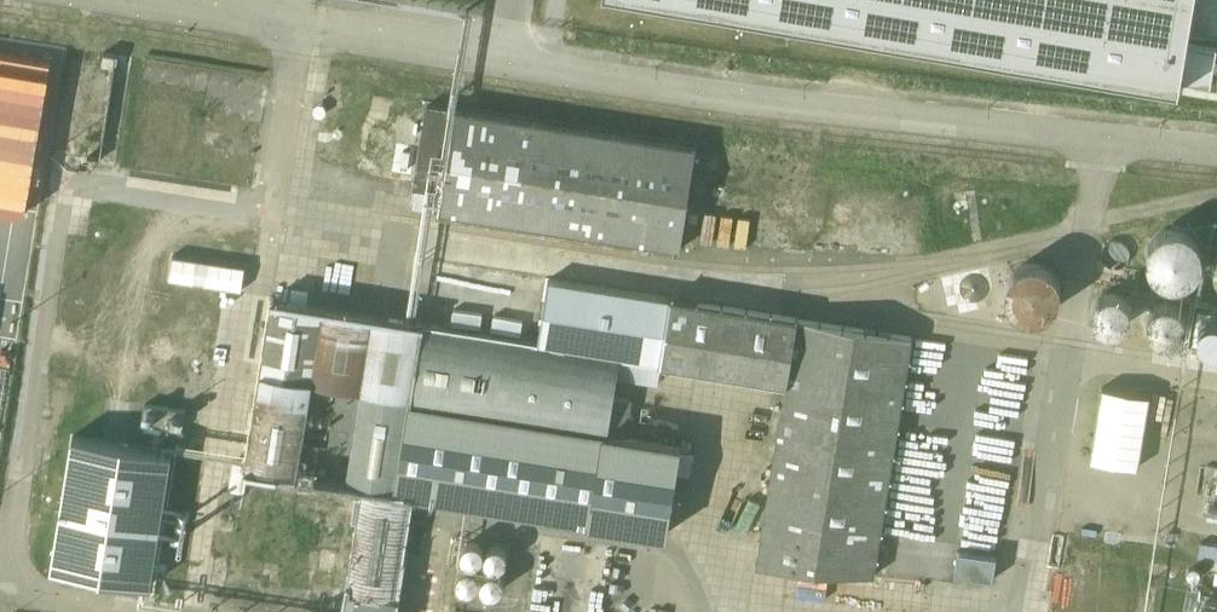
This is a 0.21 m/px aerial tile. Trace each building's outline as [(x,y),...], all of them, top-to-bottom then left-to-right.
[(1178,90),(1179,81),(1186,42),(1193,0),(662,0),(1178,90)] [(1216,48),(1186,42),(1179,81),(1210,87),(1216,48)] [(696,147),(456,109),(456,110),(428,105),(411,206),(680,249),(696,147)] [(1148,252),(1148,259),(1149,267),(1153,274),(1158,279),(1165,282),(1173,283),(1180,281),(1187,278),(1192,272),(1195,265),(1196,258),(1195,250),(1191,243),(1186,238),(1179,235),(1171,234),(1164,236),(1157,239),(1152,245),(1148,252)] [(1104,258),(1105,261),(1108,264),(1111,266),(1115,266),(1119,265),(1122,263),(1125,260),(1126,256),(1125,252),(1124,249),(1121,246),(1118,244),(1114,244),(1110,245),(1107,247),(1104,250),(1103,254),(1104,258)] [(423,324),(323,308),(302,439),(303,439),(351,446),(346,479),(346,480),(414,491),(414,492),(666,533),(680,445),(625,436),(631,398),(611,395),(617,357),(660,364),(785,385),(786,385),(797,319),(589,285),(507,272),(432,260),(423,324)] [(1002,282),(1001,289),(1003,297),(1006,303),(1012,308),(1019,312),(1027,313),(1034,311),(1041,307),(1046,302),(1049,295),(1050,287),(1049,280),(1045,273),(1039,268),(1032,265),(1025,264),(1017,265),(1011,269),(1005,275),(1002,282)] [(272,300),(226,591),(343,609),(342,611),(396,611),(405,554),(404,554),(414,492),(414,491),(346,480),(346,479),(298,472),(303,439),(302,439),(323,308),(306,305),(309,289),(292,286),(289,303),(272,300)] [(1108,296),(1102,298),(1098,301),(1095,305),(1093,310),(1092,316),(1093,321),(1096,326),(1100,330),(1105,332),(1110,333),(1116,332),(1121,330),(1125,326),(1127,321),(1129,316),(1128,311),(1126,305),(1123,301),(1118,298),(1113,296),(1108,296)] [(1164,305),(1158,307),(1154,310),(1151,314),(1149,319),(1148,324),(1149,330),(1152,335),(1156,338),(1161,341),(1166,342),(1172,341),(1177,338),(1181,335),(1183,330),(1185,325),(1184,319),(1182,314),(1179,310),(1174,307),(1169,305),(1164,305)] [(1193,310),(1187,345),(1216,350),(1216,315),(1193,310)] [(797,319),(786,385),(785,385),(756,564),(874,574),(913,337),(797,319)] [(1135,465),(1141,392),(1093,387),(1086,460),(1135,465)] [(171,450),(72,434),(52,564),(150,580),(171,450)] [(192,507),(175,504),(170,538),(187,541),(192,507)] [(472,539),(469,540),(466,542),(464,544),(462,547),(462,550),(463,554),(465,557),(468,560),(471,561),(475,561),(479,559),(481,557),(483,554),(484,551),(483,547),(482,543),(479,541),(476,539),(472,539)] [(495,543),(492,544),(489,545),(487,548),(486,551),(485,554),(486,558),(488,561),(491,563),(495,565),(498,565),(502,563),(505,561),(506,558),(507,554),(507,551),(505,547),(502,545),(499,543),(495,543)] [(996,556),(957,550),(954,574),(992,580),(996,556)] [(468,565),(465,566),(462,568),(459,571),(458,573),(458,576),(458,580),(460,583),(463,586),(467,587),(471,587),(474,586),(477,583),(479,580),(480,577),(479,573),(477,570),(475,567),(471,566),(468,565)] [(491,569),(488,570),(486,571),(483,574),(482,577),(482,580),(482,584),(484,587),(487,589),(491,591),(495,591),(498,589),(501,587),(503,584),(503,581),(503,577),(501,573),(498,571),(495,569),(491,569)] [(1198,596),(1196,611),(1216,611),(1216,599),(1198,596)]
